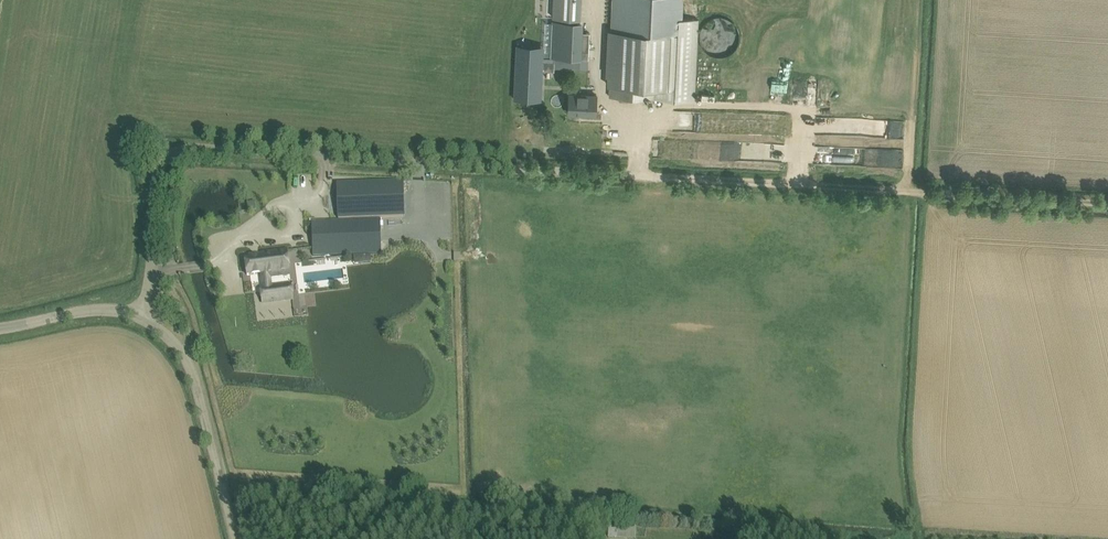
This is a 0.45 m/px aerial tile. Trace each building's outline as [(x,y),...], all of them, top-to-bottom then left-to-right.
[(580,0),(554,0),(553,17),(580,18),(580,0)] [(614,14),(682,17),(683,0),(615,0),(614,14)] [(699,18),(682,17),(614,14),(610,96),(695,100),(699,18)] [(555,67),(580,67),(582,22),(553,21),(552,57),(555,57),(555,61),(555,67)] [(516,54),(514,98),(540,99),(542,61),(555,61),(555,57),(552,57),(543,56),(543,55),(516,54)] [(570,94),(569,102),(569,113),(569,111),(584,112),(584,113),(596,114),(597,103),(597,95),(570,94)] [(403,179),(336,182),(338,217),(405,214),(403,179)] [(313,256),(314,260),(322,260),(322,255),(382,253),(381,219),(312,221),(313,256)] [(261,288),(263,303),(284,300),(283,285),(272,286),(271,277),(290,275),(287,250),(262,254),(263,257),(245,259),(247,275),(261,274),(263,287),(261,288)] [(348,268),(302,269),(302,282),(349,280),(348,268)] [(606,527),(607,538),(635,538),(635,526),(606,527)]
